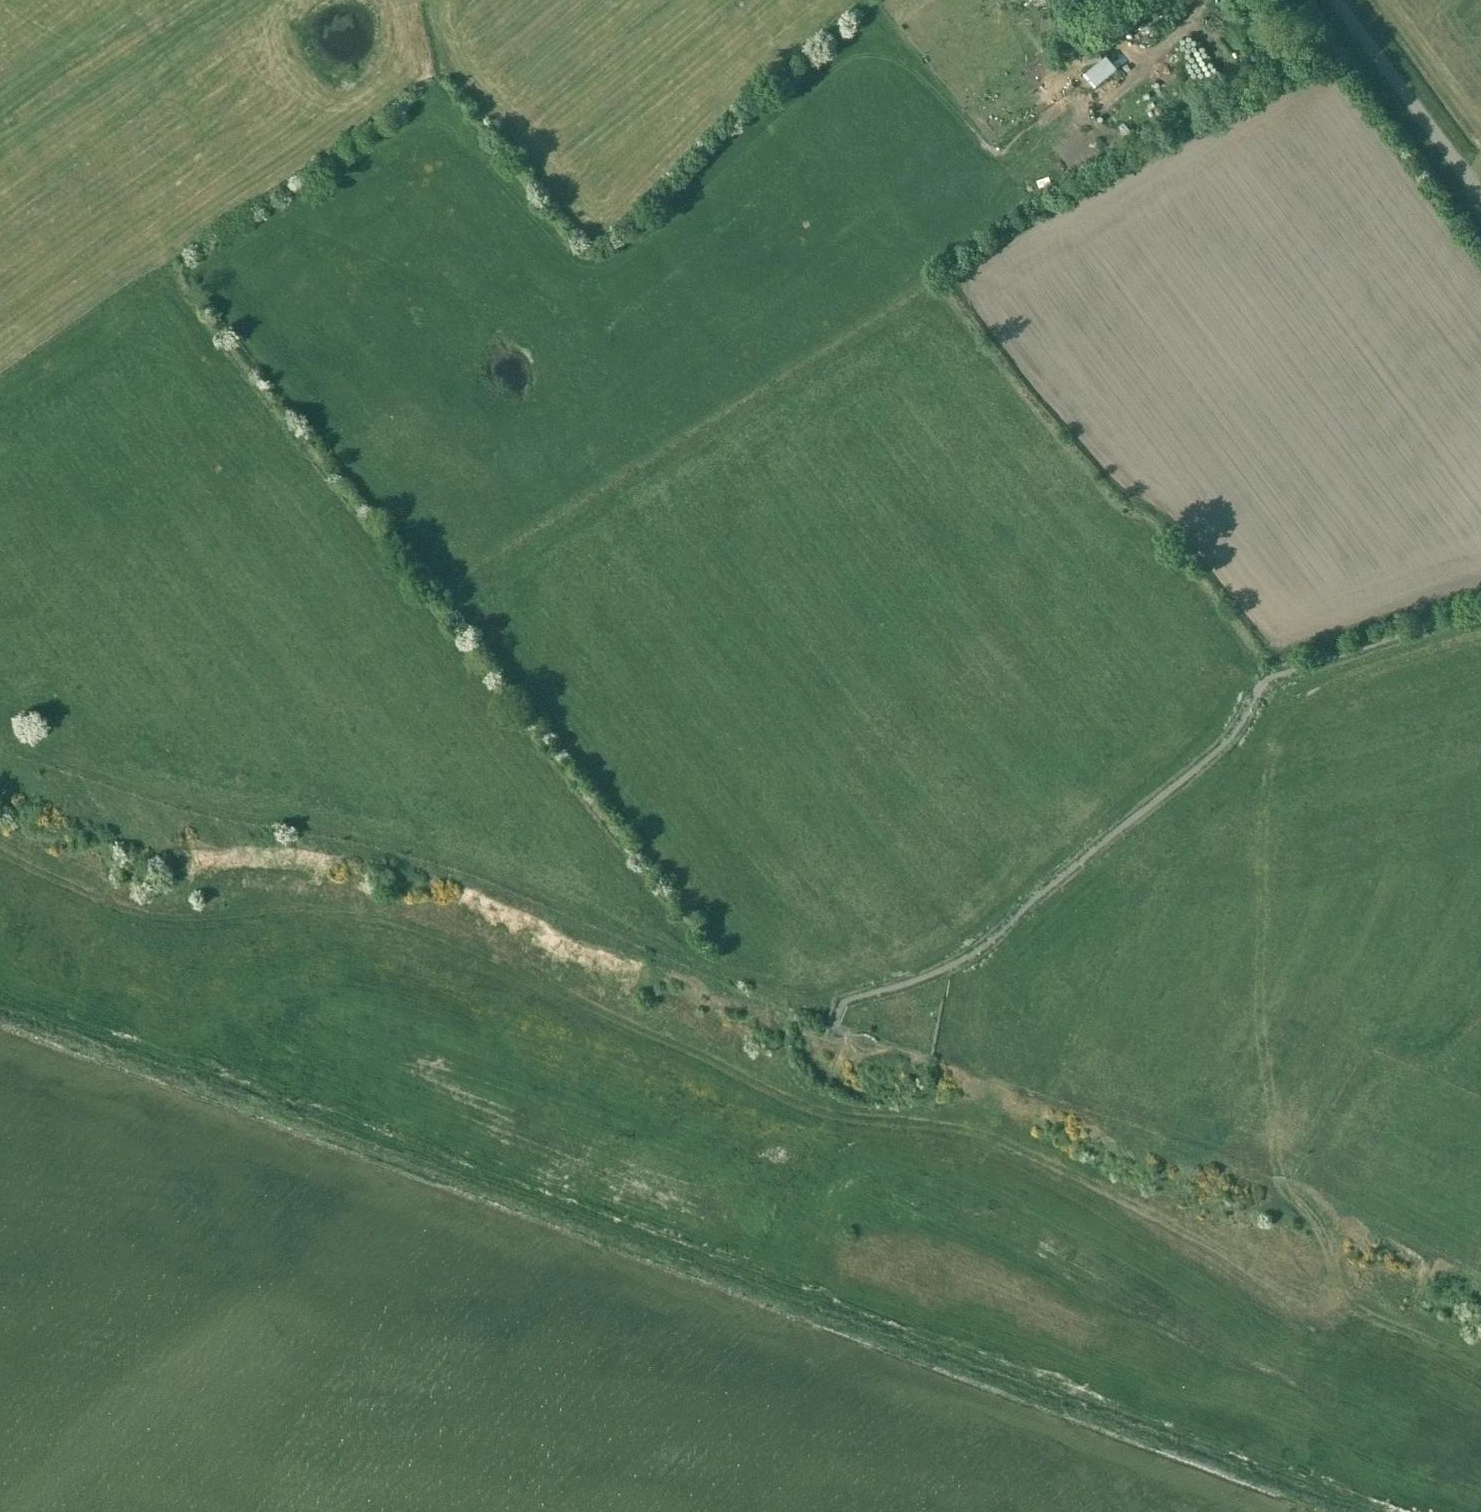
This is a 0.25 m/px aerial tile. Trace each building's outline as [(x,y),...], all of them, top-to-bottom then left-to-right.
[(1082,73),(1094,86),(1117,65),(1106,52),(1082,73)]
